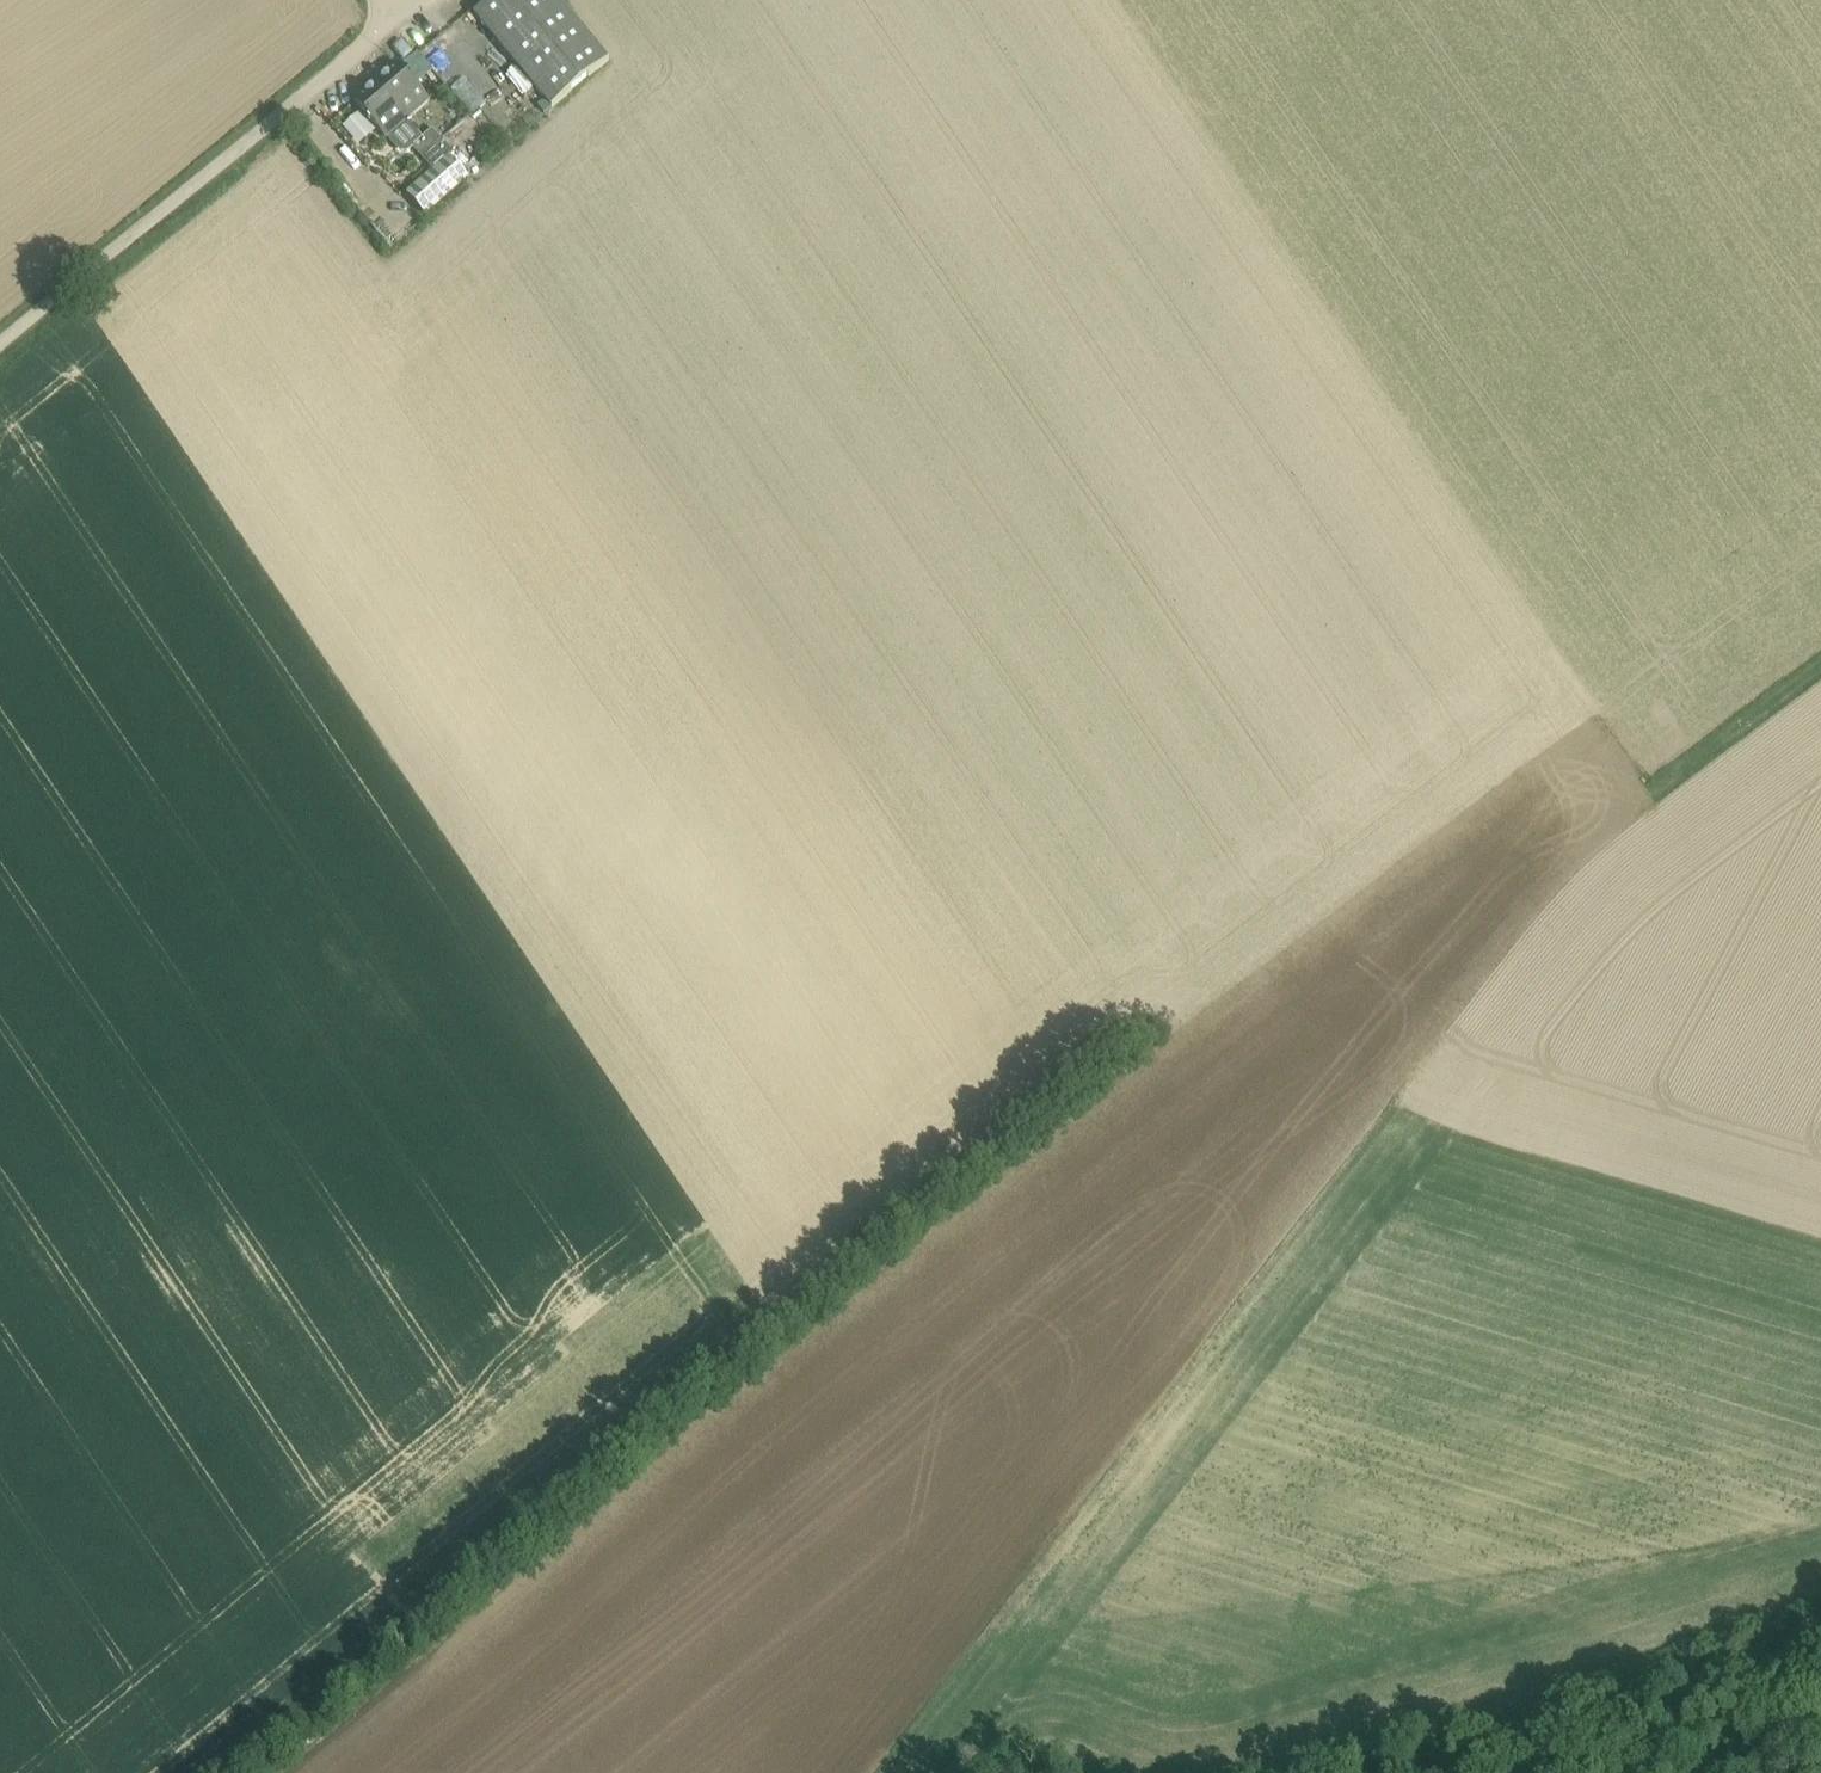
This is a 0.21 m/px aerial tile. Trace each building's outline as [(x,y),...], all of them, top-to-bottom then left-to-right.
[(610,60),(560,0),(493,0),(476,14),(546,98),(553,107),(610,60)] [(432,102),(400,65),(378,84),(410,121),(432,102)] [(355,103),(371,121),(387,140),(388,139),(398,150),(402,153),(409,153),(415,147),(414,146),(424,137),(410,121),(378,84),(355,103)] [(553,107),(546,98),(538,105),(545,114),(553,107)] [(433,129),(424,137),(433,147),(442,139),(433,129)] [(415,147),(434,170),(454,152),(442,139),(433,147),(424,137),(414,146),(415,147)] [(450,156),(407,195),(427,217),(470,179),(450,156)]
